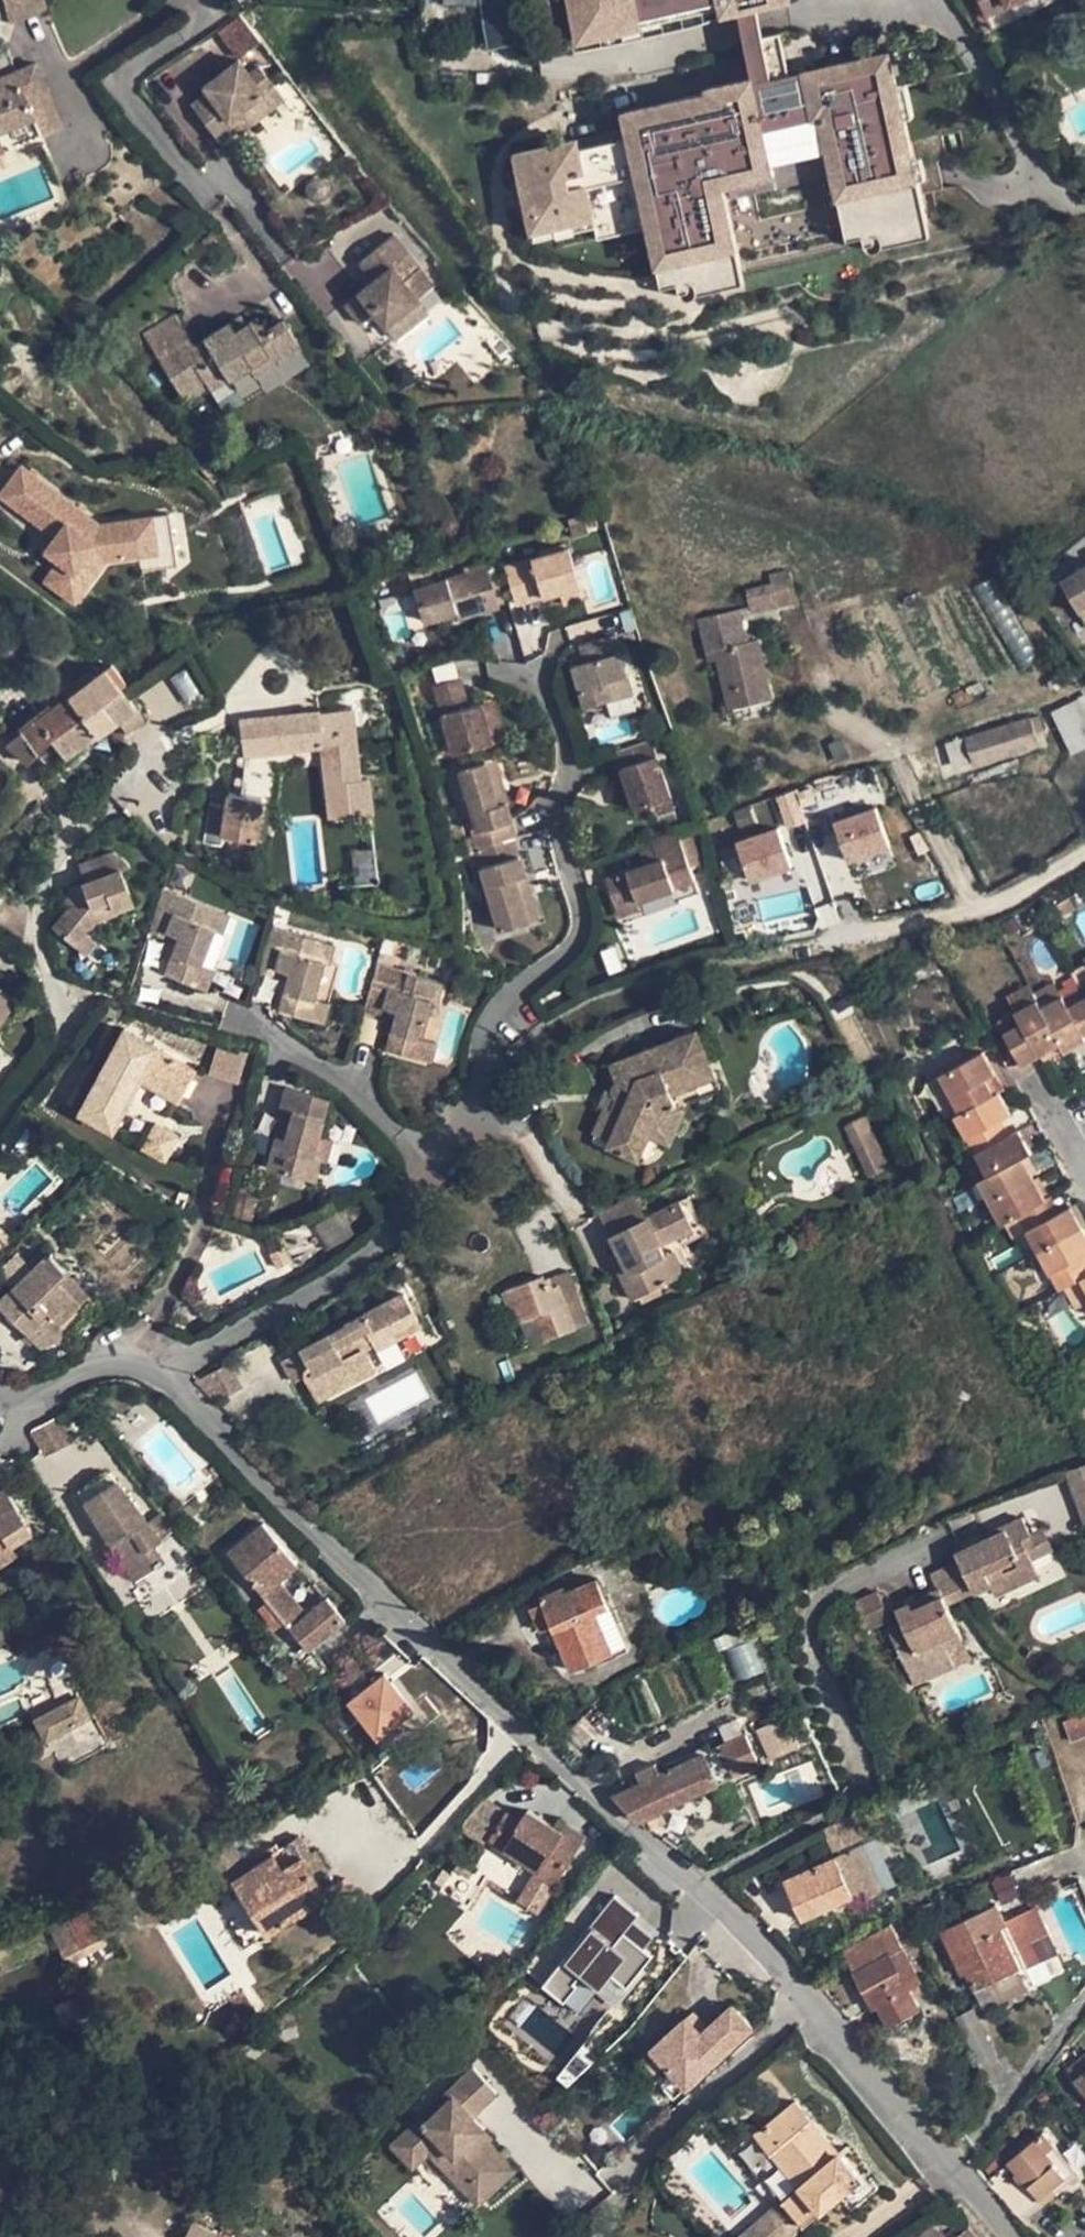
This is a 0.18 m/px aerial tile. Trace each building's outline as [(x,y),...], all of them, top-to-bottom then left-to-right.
[(44,0),(5,0),(10,22),(48,10),(44,0)] [(760,41),(757,25),(754,12),(784,5),(783,0),(567,0),(577,43),(639,29),(637,21),(717,2),(721,20),(736,16),(739,29),(743,46),(760,41)] [(986,16),(1021,0),(979,0),(986,16)] [(515,4),(491,6),(494,39),(518,38),(515,4)] [(760,41),(743,46),(752,82),(753,86),(789,78),(779,37),(760,41)] [(828,155),(849,242),(928,224),(888,55),(789,78),(753,86),(752,82),(706,93),(707,97),(624,117),(629,142),(580,153),(578,144),(515,159),(534,238),(646,211),(664,291),(743,273),(721,179),(828,155)] [(208,93),(191,106),(219,140),(236,126),(230,119),(273,85),(260,67),(249,75),(238,61),(204,88),(208,93)] [(35,63),(0,78),(0,142),(4,151),(61,125),(35,63)] [(273,85),(230,119),(236,126),(240,133),(284,99),(273,85)] [(393,235),(359,261),(374,280),(358,292),(359,293),(374,312),(384,325),(433,286),(418,268),(403,280),(393,267),(408,255),(393,235)] [(418,268),(408,255),(393,267),(403,280),(418,268)] [(359,293),(345,304),(360,323),(374,312),(359,293)] [(175,315),(144,335),(181,393),(201,381),(207,390),(210,389),(230,380),(249,368),(255,376),(301,347),(284,320),(267,331),(258,318),(236,332),(222,340),(216,331),(194,345),(175,315)] [(230,323),(216,331),(222,340),(236,332),(230,323)] [(249,368),(230,380),(236,388),(255,376),(249,368)] [(19,462),(0,487),(0,492),(53,532),(43,546),(56,557),(42,576),(71,598),(103,556),(138,551),(140,568),(175,563),(168,510),(97,520),(19,462)] [(579,584),(568,547),(505,567),(514,598),(541,590),(542,596),(558,590),(579,584)] [(455,612),(458,619),(499,606),(487,567),(430,584),(414,589),(424,621),(442,616),(455,612)] [(1062,581),(1080,613),(1084,621),(1084,567),(1062,581)] [(796,600),(790,571),(769,575),(772,585),(777,605),(796,600)] [(414,589),(430,584),(427,573),(411,579),(414,589)] [(579,584),(558,590),(563,604),(583,597),(579,584)] [(772,585),(746,590),(751,610),(777,605),(772,585)] [(541,590),(514,598),(516,604),(542,596),(541,590)] [(740,617),(738,609),(717,614),(719,622),(740,617)] [(455,612),(442,616),(444,623),(458,619),(455,612)] [(717,614),(700,618),(709,660),(718,659),(729,703),(722,705),(725,715),(731,713),(730,709),(771,699),(757,639),(746,642),(740,617),(719,622),(717,614)] [(633,693),(615,635),(581,644),(586,662),(574,666),(586,706),(633,693)] [(138,672),(127,656),(112,664),(126,682),(138,672)] [(112,664),(106,668),(121,686),(126,682),(112,664)] [(8,742),(30,762),(38,752),(52,737),(83,714),(121,686),(106,668),(85,684),(81,678),(68,687),(73,693),(21,731),(8,742)] [(492,742),(481,702),(467,706),(459,677),(433,685),(453,753),(492,742)] [(98,734),(118,719),(127,731),(131,728),(144,717),(121,686),(83,714),(98,734)] [(1050,708),(1066,753),(1084,746),(1084,696),(1050,708)] [(494,699),(481,702),(492,742),(506,738),(494,699)] [(351,707),(239,720),(243,754),(322,744),(330,817),(371,812),(367,778),(358,779),(351,780),(346,729),(353,729),(351,707)] [(52,737),(66,756),(98,734),(83,714),(52,737)] [(1038,716),(1031,717),(1035,733),(1043,731),(1038,716)] [(1031,717),(933,748),(938,764),(1035,733),(1031,717)] [(353,729),(346,729),(351,780),(358,779),(353,729)] [(1035,733),(938,764),(942,774),(1038,744),(1035,733)] [(651,739),(615,751),(620,768),(622,767),(629,788),(636,809),(652,804),(672,796),(651,739)] [(495,760),(484,763),(497,804),(506,801),(495,760)] [(484,763),(459,770),(477,830),(472,831),(478,848),(512,839),(516,838),(506,801),(497,804),(484,763)] [(625,790),(629,788),(622,767),(620,768),(618,769),(625,790)] [(786,828),(803,824),(795,792),(777,797),(786,828)] [(260,798),(229,793),(225,818),(218,817),(220,805),(209,803),(203,842),(221,844),(223,835),(254,840),(260,798)] [(672,796),(652,804),(655,813),(675,807),(672,796)] [(848,824),(857,863),(900,854),(891,814),(848,824)] [(689,830),(679,834),(690,867),(700,863),(689,830)] [(678,831),(658,838),(665,858),(658,861),(606,879),(616,908),(638,901),(675,887),(673,882),(693,875),(690,867),(679,834),(678,831)] [(747,843),(757,882),(800,871),(790,832),(747,843)] [(658,838),(651,840),(658,861),(665,858),(658,838)] [(478,848),(475,849),(500,929),(526,922),(513,878),(523,875),(512,839),(478,848)] [(124,859),(114,851),(79,865),(86,882),(70,887),(72,894),(75,901),(68,909),(53,928),(74,945),(86,931),(96,919),(115,912),(113,908),(133,900),(121,869),(131,865),(124,859)] [(536,919),(523,875),(513,878),(526,922),(536,919)] [(693,875),(673,882),(675,887),(695,880),(693,875)] [(220,933),(228,913),(162,888),(147,932),(166,939),(169,932),(180,937),(177,944),(165,974),(204,989),(213,968),(200,963),(212,930),(220,933)] [(75,901),(72,894),(64,898),(68,909),(75,901)] [(133,900),(113,908),(115,912),(135,905),(133,900)] [(638,901),(616,908),(619,916),(641,908),(638,901)] [(333,943),(269,926),(256,973),(275,978),(276,976),(277,970),(290,973),(288,979),(279,1010),(307,1018),(312,1000),(321,961),(328,963),(333,943)] [(213,968),(225,935),(220,933),(212,930),(200,963),(213,968)] [(96,940),(86,931),(74,945),(85,954),(96,940)] [(180,937),(169,932),(166,939),(177,944),(180,937)] [(441,982),(376,964),(364,1013),(379,1019),(381,1013),(396,1017),(394,1023),(387,1050),(414,1057),(420,1037),(430,1001),(436,1002),(441,982)] [(317,1000),(333,1003),(338,972),(322,969),(317,1000)] [(290,973),(277,970),(276,976),(288,979),(290,973)] [(1077,984),(1084,998),(1084,997),(1084,980),(1077,984)] [(1055,982),(1033,993),(1037,1000),(1041,1008),(1062,995),(1055,982)] [(1041,1008),(1059,1043),(1064,1052),(1084,1040),(1084,999),(1084,998),(1077,984),(1075,982),(1068,987),(1070,991),(1076,1003),(1068,1007),(1062,995),(1041,1008)] [(1005,995),(1015,1011),(1037,1000),(1033,993),(1028,983),(1005,995)] [(0,987),(0,1022),(16,998),(0,987)] [(1076,1003),(1070,991),(1062,995),(1068,1007),(1076,1003)] [(328,1004),(312,1000),(307,1018),(323,1022),(328,1004)] [(997,1021),(1022,1064),(1059,1043),(1041,1008),(1037,1000),(1015,1011),(997,1021)] [(471,1007),(447,1001),(445,1009),(469,1015),(471,1007)] [(396,1017),(381,1013),(379,1019),(394,1023),(396,1017)] [(124,1030),(80,1113),(111,1129),(139,1078),(177,1100),(194,1068),(156,1047),(156,1046),(124,1030)] [(720,1089),(697,1030),(610,1064),(616,1082),(610,1096),(618,1099),(612,1110),(606,1107),(594,1133),(611,1141),(609,1148),(637,1160),(648,1136),(660,1111),(680,1104),(685,1106),(687,1101),(720,1089)] [(436,1042),(420,1037),(414,1057),(431,1061),(436,1042)] [(238,1084),(246,1056),(215,1048),(207,1076),(238,1084)] [(994,1073),(982,1051),(939,1075),(960,1112),(994,1094),(985,1078),(994,1073)] [(1003,1089),(994,1073),(985,1078),(994,1094),(998,1092),(1003,1089)] [(327,1098),(286,1087),(281,1106),(293,1110),(290,1124),(286,1138),(277,1135),(268,1166),(313,1178),(318,1160),(311,1158),(318,1135),(327,1098)] [(960,1112),(955,1115),(976,1152),(1010,1135),(1000,1119),(1010,1114),(998,1092),(994,1094),(960,1112)] [(610,1096),(606,1095),(601,1105),(606,1107),(612,1110),(618,1099),(610,1096)] [(685,1106),(680,1104),(660,1111),(648,1136),(668,1144),(685,1106)] [(891,1165),(867,1115),(845,1126),(868,1176),(891,1165)] [(290,1124),(281,1121),(277,1135),(286,1138),(290,1124)] [(177,1134),(156,1123),(143,1146),(164,1157),(177,1134)] [(269,1134),(254,1129),(248,1155),(264,1160),(269,1134)] [(1010,1135),(976,1152),(988,1174),(1021,1157),(1032,1151),(1019,1129),(1010,1135)] [(331,1138),(318,1135),(311,1158),(318,1160),(326,1162),(331,1138)] [(988,1174),(977,1180),(990,1202),(1033,1178),(1021,1157),(988,1174)] [(1033,1178),(990,1202),(1002,1223),(1018,1215),(1043,1200),(1045,1200),(1033,1178)] [(645,1219),(632,1192),(608,1205),(596,1211),(608,1237),(612,1235),(645,1219)] [(1045,1200),(1043,1200),(1052,1216),(1059,1212),(1050,1197),(1045,1200)] [(1043,1200),(1018,1215),(1038,1251),(1081,1228),(1069,1206),(1059,1212),(1052,1216),(1043,1200)] [(645,1219),(612,1235),(626,1263),(631,1273),(622,1277),(633,1299),(670,1280),(660,1258),(666,1256),(647,1217),(645,1219)] [(1060,1290),(1064,1287),(1076,1281),(1067,1263),(1083,1254),(1084,1253),(1084,1235),(1081,1228),(1038,1251),(1060,1290)] [(292,1260),(285,1246),(272,1253),(279,1267),(292,1260)] [(17,1251),(0,1269),(0,1300),(44,1257),(17,1251)] [(684,1274),(672,1252),(666,1256),(660,1258),(670,1280),(684,1274)] [(48,1253),(44,1257),(0,1300),(0,1308),(39,1345),(58,1335),(58,1322),(69,1334),(89,1313),(87,1310),(94,1302),(64,1271),(48,1253)] [(1067,1263),(1076,1281),(1081,1278),(1084,1276),(1084,1257),(1083,1254),(1067,1263)] [(104,1290),(74,1262),(64,1271),(94,1302),(104,1290)] [(631,1273),(626,1263),(618,1267),(622,1277),(631,1273)] [(568,1270),(549,1278),(552,1285),(558,1283),(571,1278),(568,1270)] [(542,1275),(508,1288),(520,1321),(535,1315),(544,1340),(575,1329),(558,1283),(552,1285),(549,1278),(544,1279),(542,1275)] [(571,1278),(558,1283),(575,1329),(588,1323),(571,1278)] [(1064,1287),(1076,1309),(1084,1304),(1084,1286),(1081,1278),(1076,1281),(1064,1287)] [(393,1332),(418,1318),(406,1293),(347,1324),(347,1326),(302,1351),(307,1361),(305,1374),(305,1375),(318,1400),(356,1380),(344,1358),(374,1343),(377,1348),(396,1338),(393,1332)] [(535,1315),(520,1321),(530,1345),(544,1340),(535,1315)] [(393,1332),(396,1338),(421,1325),(418,1318),(393,1332)] [(377,1348),(388,1369),(408,1358),(396,1338),(377,1348)] [(283,1361),(294,1382),(305,1375),(305,1374),(307,1361),(302,1351),(283,1361)] [(228,1362),(195,1380),(216,1401),(242,1387),(228,1362)] [(57,1415),(37,1423),(36,1424),(33,1426),(31,1429),(31,1432),(32,1436),(44,1455),(73,1440),(57,1415)] [(1067,1469),(1084,1522),(1084,1463),(1067,1469)] [(79,1489),(136,1578),(161,1562),(150,1545),(160,1539),(146,1521),(122,1489),(114,1478),(114,1477),(112,1476),(108,1473),(105,1473),(79,1489)] [(5,1488),(0,1492),(0,1500),(9,1494),(5,1488)] [(9,1544),(31,1529),(9,1494),(0,1500),(0,1550),(9,1544)] [(162,1513),(146,1521),(160,1539),(174,1530),(162,1513)] [(959,1561),(946,1567),(959,1596),(973,1589),(974,1592),(992,1583),(997,1593),(1038,1573),(1030,1556),(1022,1538),(1031,1534),(1023,1517),(987,1534),(988,1537),(956,1553),(959,1561)] [(295,1565),(262,1524),(228,1552),(268,1599),(285,1620),(309,1648),(343,1619),(326,1597),(306,1614),(278,1579),(295,1565)] [(1039,1552),(1031,1534),(1022,1538),(1030,1556),(1039,1552)] [(9,1544),(0,1550),(0,1564),(15,1554),(9,1544)] [(902,1621),(888,1628),(913,1683),(954,1664),(946,1644),(961,1636),(946,1602),(959,1596),(946,1567),(934,1573),(941,1589),(910,1603),(913,1608),(899,1615),(902,1621)] [(569,1591),(565,1586),(540,1598),(542,1603),(531,1608),(541,1631),(553,1625),(571,1668),(626,1645),(596,1579),(569,1591)] [(890,1617),(878,1592),(849,1605),(862,1629),(890,1617)] [(285,1620),(268,1599),(257,1608),(275,1629),(285,1620)] [(910,1603),(897,1609),(899,1615),(913,1608),(910,1603)] [(961,1636),(946,1644),(954,1664),(971,1656),(961,1636)] [(730,1649),(738,1678),(757,1672),(749,1644),(730,1649)] [(349,1698),(379,1739),(412,1715),(382,1674),(349,1698)] [(78,1697),(31,1717),(46,1754),(94,1734),(78,1697)] [(1063,1721),(1070,1740),(1084,1735),(1084,1713),(1063,1721)] [(757,1728),(769,1757),(786,1751),(776,1720),(757,1728)] [(676,1766),(614,1795),(639,1819),(681,1799),(759,1762),(747,1733),(676,1766)] [(498,1807),(483,1797),(461,1828),(485,1845),(490,1837),(482,1832),(498,1807)] [(527,1809),(520,1819),(498,1807),(482,1832),(490,1837),(541,1870),(547,1858),(564,1869),(580,1843),(553,1826),(527,1809)] [(585,1835),(558,1818),(553,1826),(580,1843),(585,1835)] [(838,1826),(825,1831),(833,1849),(845,1844),(838,1826)] [(310,1854),(299,1838),(291,1844),(302,1858),(310,1854)] [(863,1842),(835,1855),(853,1894),(856,1900),(884,1887),(863,1842)] [(291,1844),(234,1879),(266,1932),(325,1896),(315,1880),(327,1872),(314,1851),(310,1854),(302,1858),(291,1844)] [(449,1874),(442,1869),(435,1881),(442,1885),(440,1889),(467,1906),(486,1876),(539,1909),(553,1887),(485,1846),(472,1867),(459,1858),(449,1874)] [(853,1894),(835,1855),(785,1878),(803,1917),(853,1894)] [(564,1869),(547,1858),(541,1870),(538,1874),(555,1885),(564,1869)] [(986,1881),(992,1895),(1013,1885),(1007,1872),(986,1881)] [(1019,1899),(1013,1885),(992,1895),(996,1902),(998,1907),(1019,1899)] [(641,1911),(616,1891),(594,1921),(596,1923),(570,1956),(568,1954),(546,1980),(568,1997),(581,1981),(577,1978),(585,1969),(604,1984),(614,1971),(630,1983),(655,1951),(647,1944),(656,1932),(636,1917),(641,1911)] [(996,1902),(941,1929),(963,1975),(967,1973),(975,1989),(1019,1967),(1021,1970),(1057,1954),(1035,1907),(1005,1921),(998,1907),(996,1902)] [(102,1904),(50,1931),(63,1958),(104,1937),(96,1922),(108,1916),(102,1904)] [(891,1923),(845,1948),(856,1968),(855,1968),(866,1989),(870,1986),(890,2023),(919,2006),(909,1988),(920,1981),(891,1923)] [(104,1937),(63,1958),(66,1964),(107,1943),(104,1937)] [(1019,1967),(975,1989),(984,2009),(1030,1988),(1021,1970),(1019,1967)] [(630,1983),(614,1971),(604,1984),(619,1996),(630,1983)] [(243,1989),(226,1999),(232,2010),(249,1998),(243,1989)] [(640,2058),(675,2096),(754,2024),(733,2002),(709,2024),(694,2008),(640,2058)] [(1068,2070),(1076,2080),(1075,2080),(1084,2092),(1084,2055),(1068,2070)] [(496,2093),(473,2068),(448,2090),(452,2095),(442,2105),(424,2121),(420,2117),(397,2138),(418,2160),(440,2139),(475,2177),(469,2182),(484,2198),(514,2169),(488,2141),(478,2131),(482,2127),(472,2116),(496,2093)] [(442,2105),(438,2100),(420,2117),(424,2121),(442,2105)] [(796,2100),(759,2132),(802,2184),(783,2200),(803,2224),(859,2177),(796,2100)] [(492,2137),(482,2127),(478,2131),(488,2141),(492,2137)] [(1079,2173),(1042,2130),(1001,2167),(992,2174),(985,2180),(999,2196),(1020,2222),(1061,2188),(1079,2173)] [(391,2144),(412,2166),(418,2160),(397,2138),(391,2144)] [(429,2150),(464,2188),(469,2182),(475,2177),(440,2139),(429,2150)] [(464,2188),(478,2203),(484,2198),(469,2182),(464,2188)] [(783,2200),(758,2221),(768,2230),(774,2236),(787,2236),(803,2224),(783,2200)] [(216,2201),(200,2230),(213,2236),(259,2236),(261,2233),(237,2220),(240,2214),(216,2201)] [(758,2221),(739,2236),(760,2236),(768,2230),(758,2221)] [(970,2227),(957,2236),(978,2236),(970,2227)] [(921,2236),(941,2236),(937,2229),(921,2236)]
